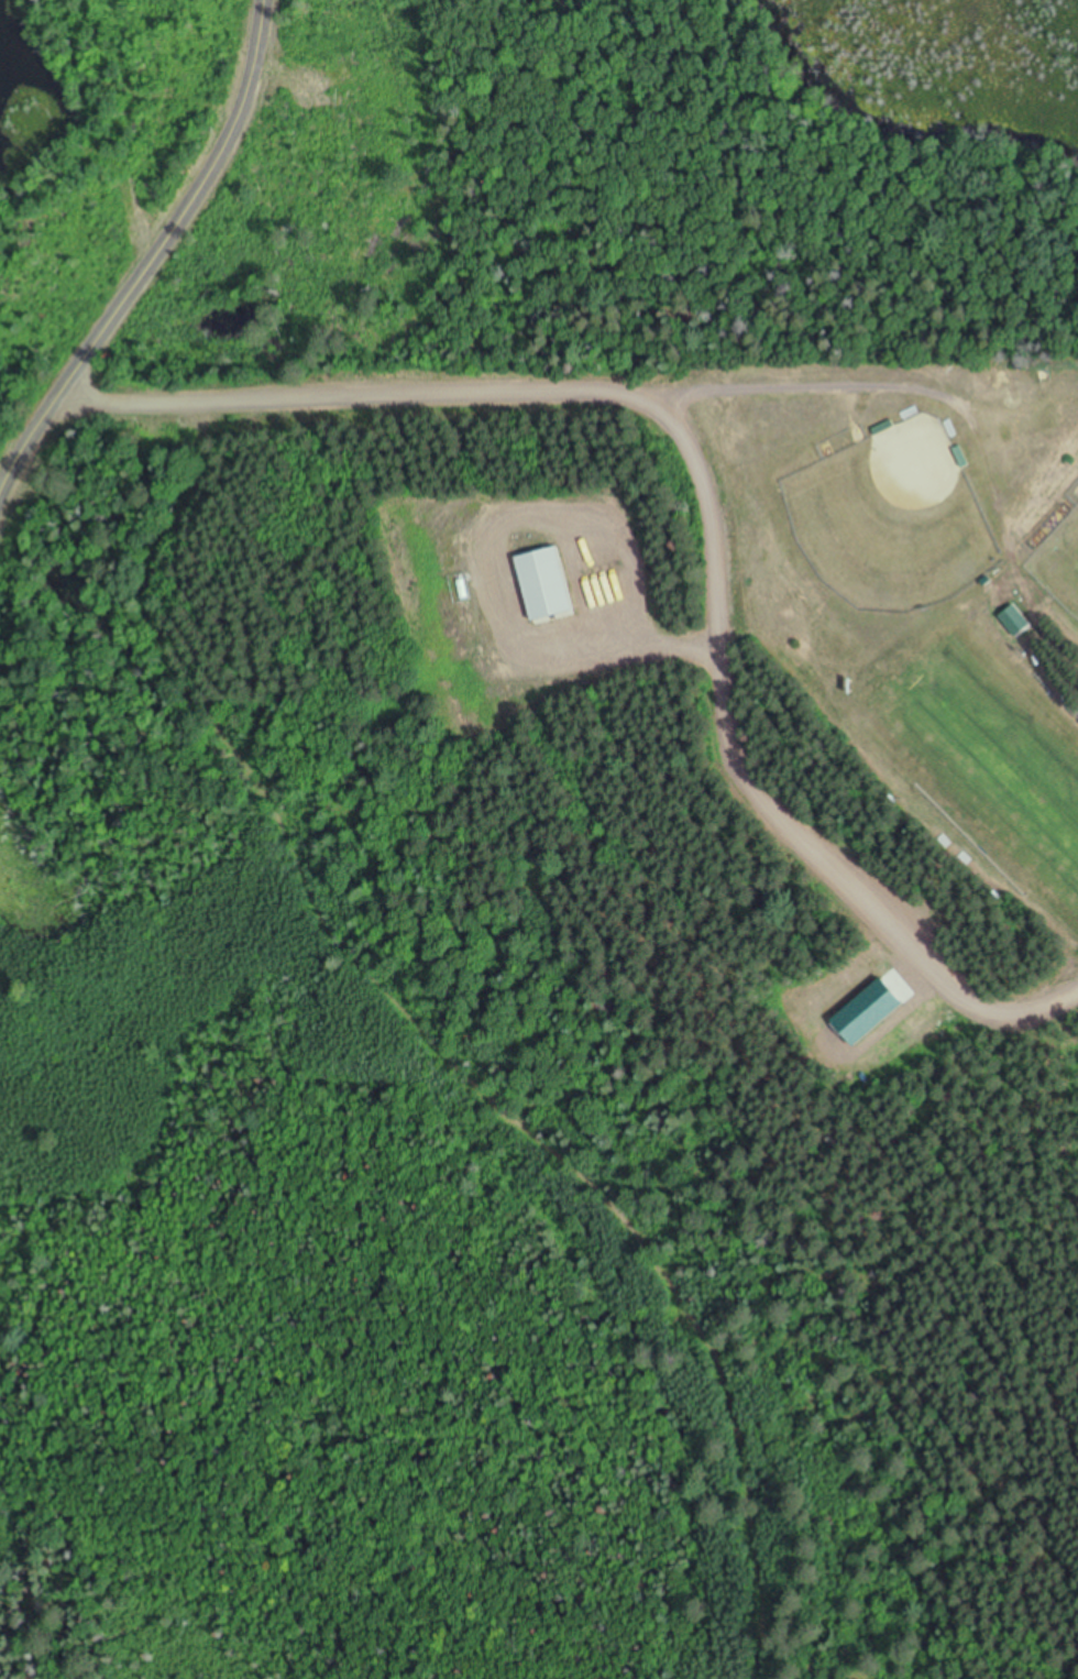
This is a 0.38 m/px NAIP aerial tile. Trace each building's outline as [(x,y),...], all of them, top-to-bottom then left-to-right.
[(559,550),(514,561),(531,629),(576,618),(559,550)]
